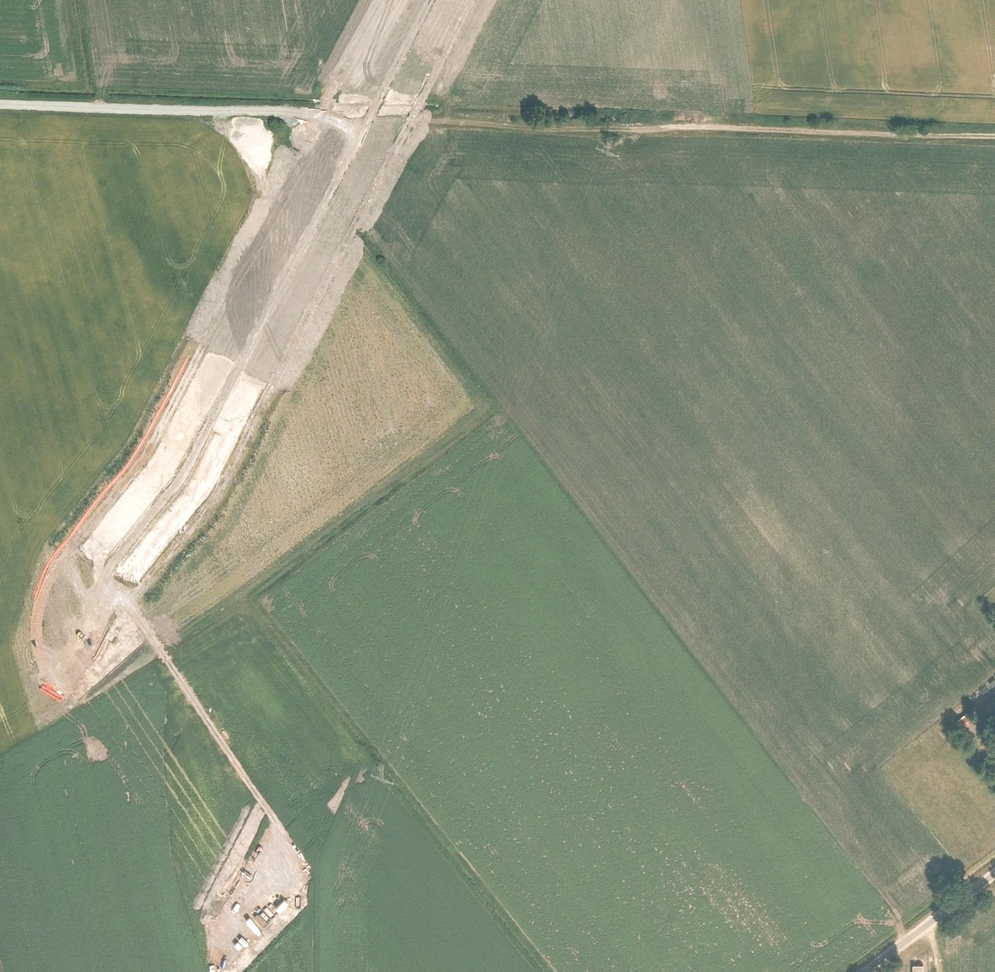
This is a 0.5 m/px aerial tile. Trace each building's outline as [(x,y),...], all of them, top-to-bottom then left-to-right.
[(924,963),(911,963),(911,971),(925,971),(924,963)]
